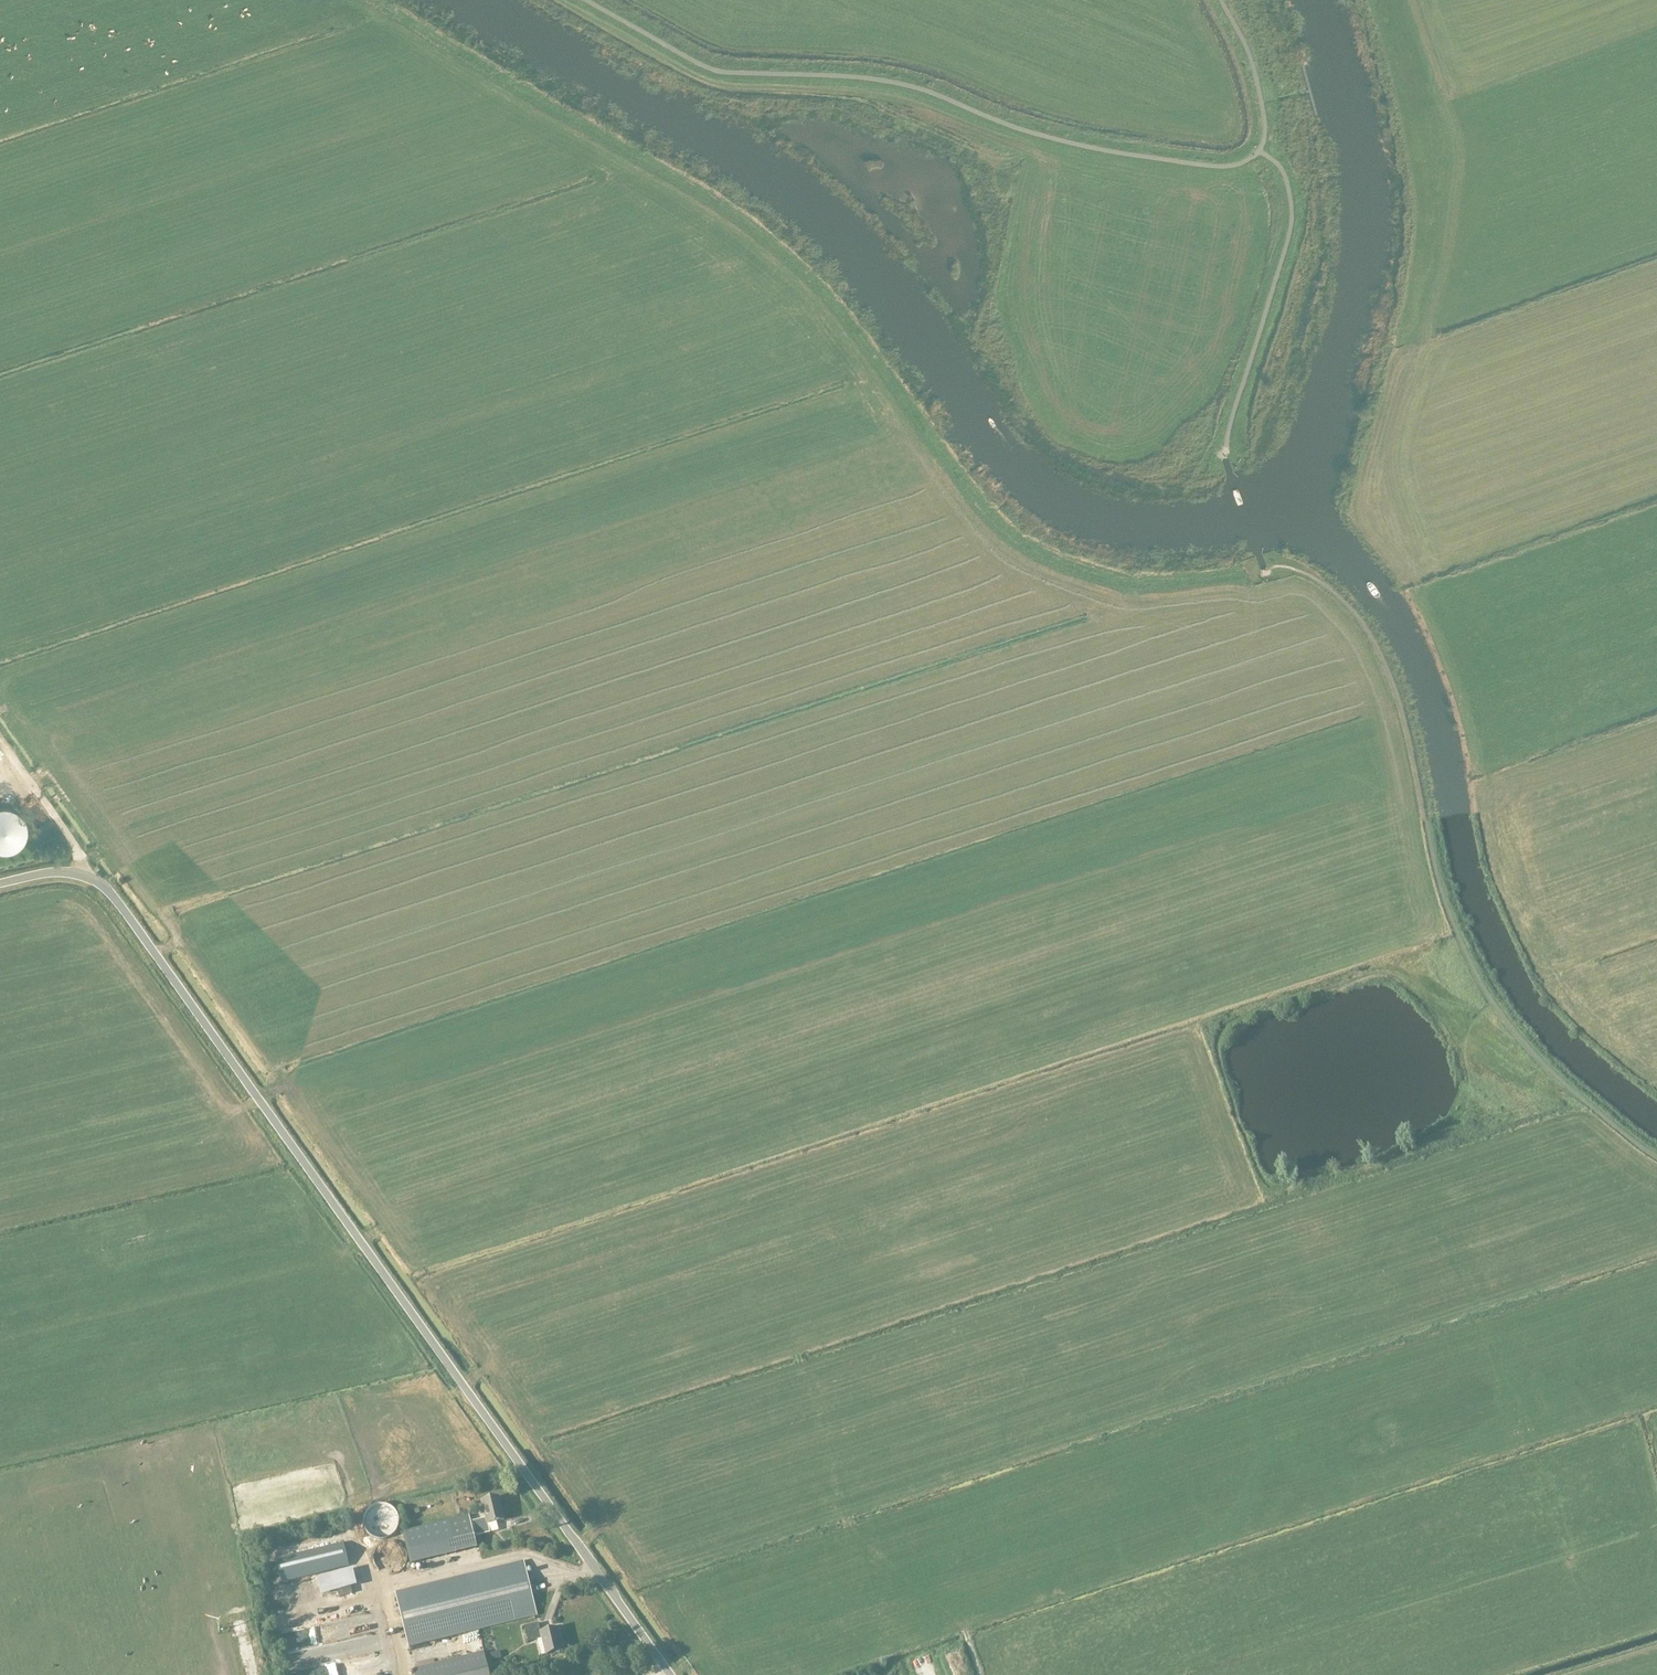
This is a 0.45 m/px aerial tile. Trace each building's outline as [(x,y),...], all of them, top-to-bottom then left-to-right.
[(0,795),(0,798),(2,804),(9,802),(6,793),(0,795)] [(26,815),(38,809),(31,797),(19,803),(26,815)] [(27,832),(26,830),(26,828),(26,826),(25,824),(25,823),(24,821),(23,819),(21,818),(20,816),(19,815),(17,814),(16,813),(14,812),(12,811),(10,811),(8,810),(7,810),(5,810),(3,810),(1,810),(0,810),(0,853),(1,853),(3,854),(5,854),(7,854),(8,853),(10,853),(12,852),(14,852),(16,851),(17,850),(19,849),(20,847),(21,846),(23,844),(24,843),(24,841),(25,839),(26,837),(26,836),(26,834),(27,832)] [(412,1564),(456,1553),(477,1548),(475,1537),(489,1534),(487,1524),(503,1521),(498,1498),(481,1502),(485,1519),(472,1522),(470,1515),(404,1532),(412,1564)] [(363,1522),(363,1523),(363,1525),(363,1526),(363,1528),(364,1529),(364,1530),(365,1532),(366,1533),(367,1534),(368,1535),(369,1536),(370,1537),(371,1538),(373,1539),(374,1539),(376,1540),(377,1540),(379,1540),(380,1540),(382,1540),(383,1540),(385,1540),(386,1539),(387,1539),(389,1538),(390,1537),(391,1536),(392,1535),(393,1534),(394,1533),(395,1532),(396,1530),(396,1529),(397,1528),(397,1526),(397,1525),(397,1523),(397,1522),(397,1520),(397,1519),(396,1517),(396,1516),(395,1514),(394,1513),(393,1512),(392,1511),(391,1510),(390,1509),(389,1508),(387,1507),(386,1507),(385,1506),(383,1506),(382,1506),(380,1506),(379,1506),(377,1506),(376,1506),(374,1507),(373,1507),(371,1508),(370,1509),(369,1510),(368,1511),(367,1512),(366,1513),(365,1514),(364,1516),(364,1517),(363,1519),(363,1520),(363,1522)] [(406,1560),(406,1559),(406,1557),(406,1556),(406,1554),(405,1553),(405,1551),(404,1550),(403,1549),(403,1548),(402,1547),(400,1546),(399,1545),(398,1544),(397,1543),(395,1543),(394,1542),(393,1542),(391,1542),(390,1542),(388,1542),(387,1542),(385,1542),(384,1543),(383,1543),(381,1544),(380,1545),(379,1546),(378,1547),(377,1548),(376,1549),(375,1550),(375,1551),(374,1553),(374,1554),(373,1556),(373,1557),(373,1559),(373,1560),(373,1561),(374,1563),(374,1564),(375,1566),(375,1567),(376,1568),(377,1569),(378,1570),(379,1571),(380,1572),(381,1573),(383,1574),(384,1574),(385,1575),(387,1575),(388,1575),(390,1575),(391,1575),(393,1575),(394,1575),(395,1574),(397,1574),(398,1573),(399,1572),(400,1571),(402,1570),(403,1569),(403,1568),(404,1567),(405,1566),(405,1564),(406,1563),(406,1561),(406,1560)] [(342,1543),(276,1560),(281,1582),(348,1566),(342,1543)] [(523,1562),(395,1593),(407,1647),(536,1616),(523,1562)] [(362,1594),(276,1609),(280,1628),(303,1624),(304,1628),(366,1616),(362,1594)] [(240,1622),(233,1624),(246,1674),(249,1674),(251,1674),(254,1674),(240,1622)] [(538,1624),(523,1627),(527,1642),(541,1639),(545,1656),(562,1652),(556,1629),(540,1633),(538,1624)] [(412,1670),(414,1674),(489,1674),(484,1653),(412,1670)] [(293,1674),(306,1674),(303,1666),(292,1668),(293,1674)]
